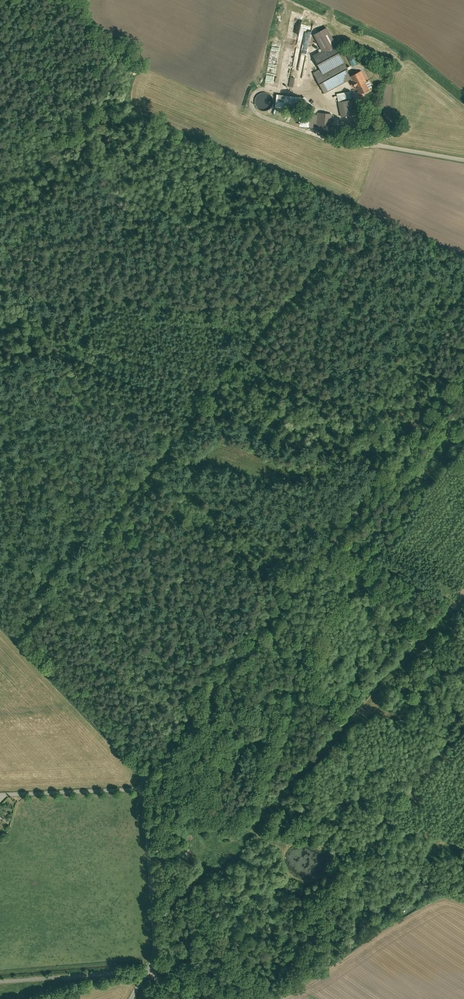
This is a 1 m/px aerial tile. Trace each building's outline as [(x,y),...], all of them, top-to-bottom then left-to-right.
[(315,31),(323,47),(335,41),(337,40),(328,24),(315,31)] [(321,66),(324,71),(346,60),(335,41),(323,47),(314,52),(321,66)] [(347,55),(351,65),(356,64),(352,53),(347,55)] [(320,80),(347,66),(348,65),(346,60),(324,71),(321,66),(315,70),(320,80)] [(320,80),(326,90),(352,76),(351,74),(351,73),(347,66),(320,80)] [(351,73),(351,74),(352,76),(354,79),(353,80),(355,84),(356,83),(361,92),(370,86),(366,80),(360,69),(351,73)] [(351,88),(338,91),(340,99),(344,98),(351,97),(353,96),(351,88)] [(273,93),(270,90),(267,89),(263,89),(260,91),(257,94),(256,97),(256,101),(258,104),(261,106),(264,108),(268,108),(271,106),(274,103),(275,100),(275,96),(273,93)] [(318,107),(305,94),(304,95),(304,94),(278,91),(276,105),(303,107),(303,105),(311,114),(318,107)] [(351,97),(344,98),(346,113),(354,112),(351,97)] [(332,129),(334,111),(319,110),(317,127),(332,129)] [(300,113),(299,122),(300,122),(299,126),(308,127),(310,114),(300,113)]
